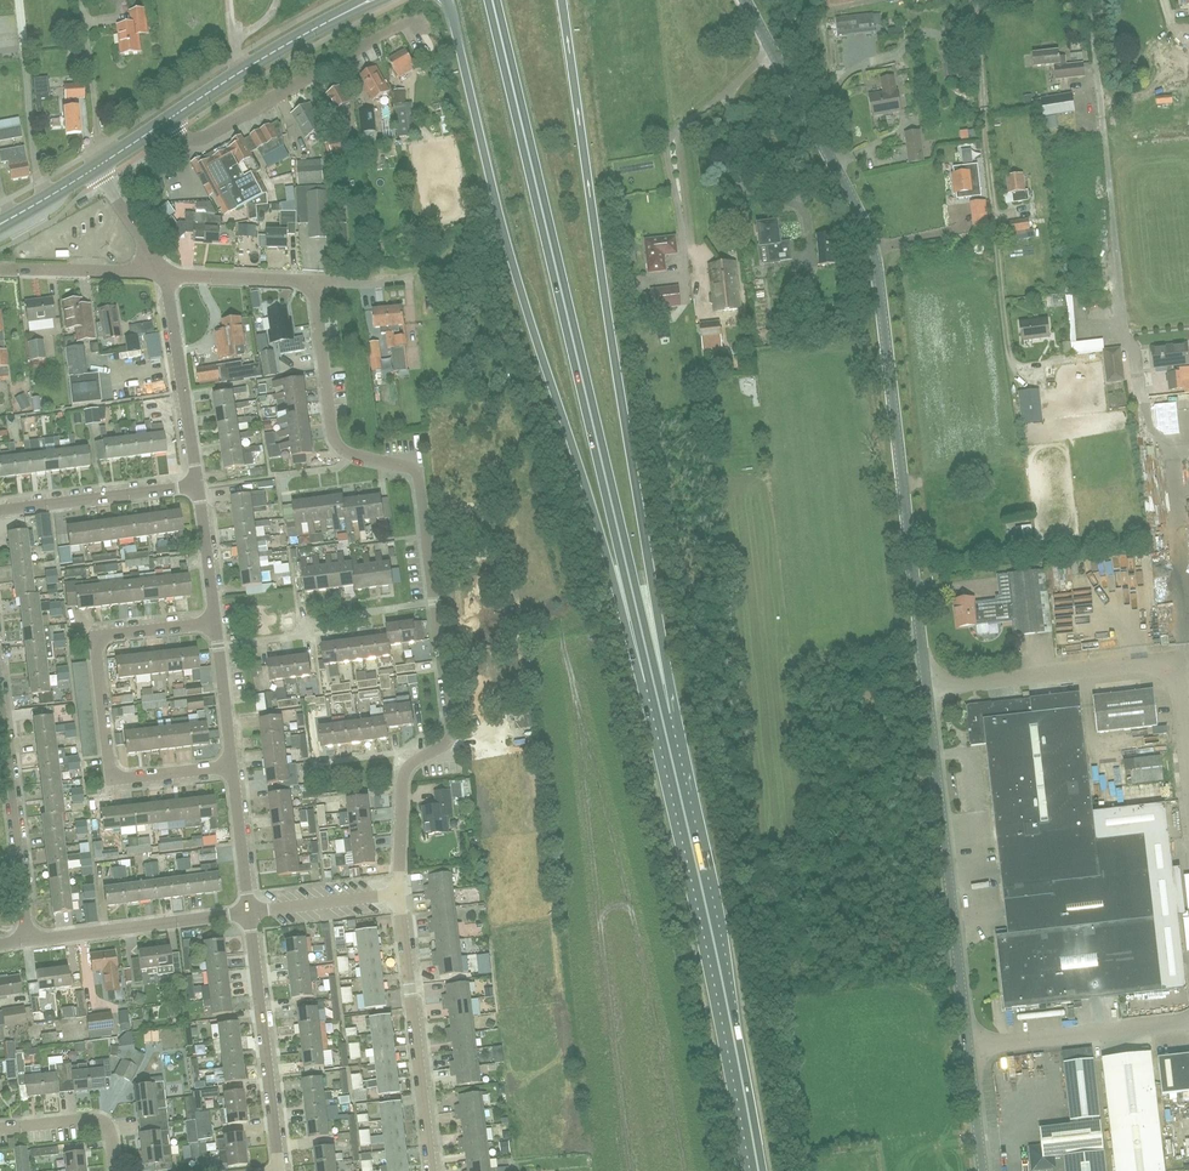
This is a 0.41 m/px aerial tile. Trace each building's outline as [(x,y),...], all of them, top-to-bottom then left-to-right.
[(138,34),(148,33),(145,10),(131,12),(133,23),(118,25),(122,54),(141,52),(138,34)] [(835,18),(837,36),(875,32),(875,25),(882,24),(881,14),(835,18)] [(1174,39),(1154,40),(1156,69),(1177,68),(1174,39)] [(412,67),(414,65),(413,63),(406,50),(389,60),(399,78),(413,70),(412,67)] [(1059,51),(1043,53),(1032,54),(1034,67),(1054,65),(1055,70),(1056,80),(1085,77),(1083,63),(1066,64),(1065,56),(1060,57),(1059,51)] [(389,91),(385,82),(376,67),(360,76),(365,84),(364,85),(372,100),(389,91)] [(874,116),(901,111),(897,92),(896,92),(894,77),(882,79),(885,94),(871,96),(874,116)] [(66,80),(66,85),(64,85),(65,99),(85,98),(84,84),(83,79),(66,80)] [(50,99),(49,94),(57,93),(56,82),(33,84),(35,95),(36,112),(42,112),(41,100),(50,99)] [(342,106),(351,101),(343,86),(327,95),(331,103),(330,103),(339,119),(347,114),(342,106)] [(393,105),(407,104),(405,89),(391,91),(393,105)] [(1045,117),(1075,112),(1072,94),(1041,99),(1045,117)] [(1157,105),(1173,103),(1172,95),(1156,96),(1157,105)] [(305,138),(323,128),(309,104),(293,114),(298,121),(296,122),(305,138)] [(66,134),(81,133),(79,107),(64,109),(66,134)] [(412,108),(395,110),(398,137),(415,135),(412,108)] [(362,133),(376,131),(374,109),(359,110),(362,133)] [(262,158),(284,146),(280,124),(279,124),(278,122),(252,136),(259,148),(257,149),(262,158)] [(23,138),(21,126),(0,130),(0,142),(23,138)] [(395,130),(383,131),(385,150),(397,149),(395,130)] [(923,153),(920,130),(906,132),(909,155),(923,153)] [(328,140),(333,157),(352,152),(347,135),(328,140)] [(226,189),(237,210),(247,205),(253,201),(256,206),(268,205),(267,193),(256,173),(261,171),(244,140),(216,156),(231,186),(226,189)] [(29,176),(24,151),(6,155),(0,156),(0,162),(0,163),(8,161),(11,179),(29,176)] [(216,156),(199,165),(224,212),(228,214),(237,210),(226,189),(231,186),(216,156)] [(299,167),(300,184),(323,183),(322,166),(299,167)] [(954,193),(975,191),(973,171),(952,174),(954,193)] [(1028,191),(1025,191),(1023,174),(1007,176),(1009,194),(1012,194),(1013,203),(1029,201),(1028,191)] [(331,237),(328,187),(296,188),(298,213),(308,213),(310,239),(331,237)] [(253,201),(247,205),(248,222),(258,220),(258,215),(256,206),(253,201)] [(987,201),(970,202),(973,230),(990,228),(987,201)] [(170,230),(180,224),(175,214),(178,212),(173,202),(159,210),(170,230)] [(210,202),(197,202),(197,211),(206,211),(207,213),(217,214),(210,202)] [(256,206),(258,215),(258,220),(258,223),(263,223),(265,220),(265,215),(268,213),(271,209),(271,206),(269,205),(268,205),(256,206)] [(186,232),(195,233),(195,241),(219,243),(220,227),(221,227),(221,217),(208,216),(207,226),(196,225),(197,213),(185,213),(186,232)] [(296,235),(296,213),(281,213),(281,231),(267,231),(267,248),(288,249),(288,235),(296,235)] [(1031,234),(1030,229),(1029,219),(1009,222),(1011,233),(1015,232),(1016,237),(1031,234)] [(790,241),(780,243),(777,222),(758,224),(758,226),(756,226),(757,233),(759,233),(761,247),(768,246),(770,262),(792,259),(790,241)] [(337,246),(347,245),(346,223),(335,224),(337,246)] [(256,225),(239,224),(238,236),(256,237),(256,225)] [(820,265),(837,263),(834,232),(816,234),(820,265)] [(131,256),(137,252),(126,238),(121,242),(131,256)] [(676,253),(675,238),(646,241),(649,273),(666,271),(664,255),(676,253)] [(927,255),(942,253),(940,240),(925,243),(927,255)] [(119,243),(113,248),(124,261),(129,256),(119,243)] [(113,248),(107,251),(113,264),(119,261),(113,248)] [(739,309),(737,291),(739,291),(735,262),(709,265),(712,294),(714,294),(716,312),(739,309)] [(680,307),(678,287),(651,290),(652,294),(645,294),(646,308),(653,307),(653,309),(680,307)] [(28,322),(55,319),(52,299),(25,302),(28,322)] [(81,301),(64,303),(68,330),(76,328),(78,342),(93,340),(89,306),(82,307),(81,301)] [(113,329),(119,328),(115,307),(100,310),(105,337),(114,336),(113,329)] [(387,340),(395,340),(394,332),(400,331),(399,326),(405,325),(403,307),(388,309),(390,333),(386,333),(387,340)] [(390,333),(388,309),(373,311),(374,328),(381,327),(381,334),(386,333),(390,333)] [(271,343),(279,342),(281,355),(305,351),(303,337),(294,339),(292,329),(290,329),(287,311),(269,314),(271,332),(269,332),(271,343)] [(659,338),(671,336),(668,317),(656,319),(659,338)] [(246,353),(244,345),(240,319),(223,322),(226,344),(218,345),(220,360),(244,356),(246,353)] [(1023,341),(1049,338),(1047,319),(1021,322),(1023,341)] [(703,339),(721,338),(719,322),(701,324),(703,339)] [(145,324),(129,326),(130,335),(146,333),(145,324)] [(260,346),(261,353),(265,377),(278,375),(273,350),(272,344),(266,345),(265,333),(257,334),(259,346),(260,346)] [(1102,335),(1071,339),(1073,354),(1104,349),(1102,335)] [(128,352),(140,350),(138,336),(126,338),(128,352)] [(703,339),(703,350),(722,348),(721,338),(703,339)] [(30,361),(46,359),(44,340),(28,342),(30,361)] [(392,347),(395,347),(395,340),(387,340),(388,348),(392,347)] [(368,343),(372,371),(374,380),(375,380),(376,387),(384,386),(383,379),(382,379),(381,370),(382,370),(381,358),(382,358),(380,342),(368,343)] [(1185,389),(1186,392),(1188,391),(1188,366),(1181,367),(1181,369),(1174,370),(1174,366),(1188,364),(1188,361),(1187,345),(1152,349),(1155,368),(1170,366),(1170,374),(1168,374),(1170,390),(1185,389)] [(392,347),(394,367),(394,371),(399,371),(400,376),(409,375),(409,370),(407,370),(404,346),(395,347),(392,347)] [(111,395),(100,396),(98,375),(87,376),(84,347),(66,349),(72,405),(101,402),(112,400),(111,395)] [(1108,383),(1124,381),(1120,349),(1104,351),(1108,383)] [(8,373),(8,367),(6,350),(0,351),(0,374),(8,373)] [(102,355),(103,362),(120,361),(119,354),(102,355)] [(1074,357),(1052,358),(1053,371),(1075,371),(1074,357)] [(244,371),(218,375),(217,367),(198,370),(200,386),(245,379),(244,371)] [(1105,369),(1088,370),(1089,381),(1106,380),(1105,369)] [(285,394),(306,391),(304,379),(274,382),(274,388),(285,387),(285,394)] [(269,392),(267,385),(253,390),(255,397),(269,392)] [(216,408),(235,404),(233,395),(247,393),(246,388),(232,390),(233,392),(214,395),(216,408)] [(1044,429),(1043,422),(1039,389),(1019,392),(1023,424),(1024,431),(1044,429)] [(285,394),(275,395),(276,401),(286,400),(287,406),(307,404),(306,391),(285,394)] [(14,399),(22,412),(31,407),(24,394),(14,399)] [(169,398),(161,399),(163,409),(171,407),(169,398)] [(235,404),(216,408),(218,423),(237,419),(236,410),(249,407),(248,402),(235,404)] [(288,418),(309,416),(307,404),(287,406),(276,407),(277,413),(287,412),(288,418)] [(143,407),(145,422),(146,436),(149,436),(151,455),(167,453),(164,434),(152,435),(150,422),(154,421),(152,406),(143,407)] [(106,407),(99,408),(83,410),(85,426),(101,424),(100,419),(105,419),(106,407)] [(290,431),(310,429),(309,416),(288,418),(278,420),(278,426),(289,424),(290,431)] [(251,417),(237,419),(218,423),(220,437),(239,434),(238,425),(260,421),(259,417),(251,418),(251,417)] [(275,423),(266,424),(268,431),(276,430),(275,423)] [(134,438),(137,457),(151,455),(149,436),(146,436),(137,437),(135,424),(130,424),(131,438),(134,438)] [(119,439),(122,459),(137,457),(134,438),(131,438),(122,439),(120,426),(115,426),(117,440),(119,439)] [(119,439),(117,440),(107,441),(106,427),(100,428),(102,441),(95,442),(98,461),(106,460),(106,461),(122,459),(119,439)] [(291,443),(311,441),(310,429),(290,431),(279,432),(280,438),(290,437),(291,443)] [(43,454),(45,473),(60,471),(58,452),(55,452),(46,454),(44,440),(43,432),(38,433),(39,441),(40,454),(43,454)] [(239,434),(220,437),(223,452),(242,449),(240,440),(262,436),(261,432),(253,433),(253,432),(239,434)] [(28,456),(30,475),(45,473),(43,454),(40,454),(31,455),(29,435),(23,436),(25,456),(28,456)] [(75,436),(71,437),(69,437),(70,450),(72,450),(75,470),(90,468),(88,448),(76,450),(75,436)] [(58,452),(60,471),(75,470),(72,450),(70,450),(61,452),(59,438),(54,439),(55,452),(58,452)] [(311,441),(291,443),(267,446),(269,455),(281,454),(280,450),(292,449),(293,456),(313,454),(311,441)] [(13,458),(15,477),(30,475),(28,456),(25,456),(16,457),(14,443),(9,444),(10,458),(13,458)] [(242,449),(223,452),(225,470),(244,467),(243,455),(264,451),(264,447),(256,448),(255,447),(242,449)] [(15,477),(13,458),(10,458),(1,459),(0,451),(0,479),(15,477)] [(275,481),(259,482),(260,489),(275,488),(275,481)] [(231,497),(233,510),(253,508),(251,499),(265,497),(264,491),(250,493),(250,494),(231,497)] [(340,529),(347,528),(343,501),(344,501),(343,496),(330,498),(334,527),(335,532),(340,531),(340,529)] [(378,530),(377,520),(384,519),(384,518),(392,517),(390,503),(382,504),(381,496),(368,497),(371,520),(372,531),(378,530)] [(368,497),(355,499),(359,522),(360,533),(366,532),(364,521),(371,520),(368,497)] [(327,528),(334,527),(330,498),(317,500),(321,523),(322,533),(328,533),(327,528)] [(352,523),(359,522),(355,499),(344,501),(343,501),(347,528),(348,535),(354,534),(352,523)] [(314,524),(321,523),(317,500),(305,501),(308,524),(310,535),(316,534),(314,524)] [(302,525),(308,524),(305,501),(293,503),(293,508),(286,509),(288,523),(287,524),(289,538),(297,537),(303,536),(302,525)] [(274,505),(253,508),(233,510),(235,525),(255,523),(253,514),(275,511),(274,505)] [(184,551),(182,533),(180,513),(163,515),(166,535),(176,534),(177,545),(172,546),(173,552),(184,551)] [(163,515),(147,517),(150,537),(166,535),(163,515)] [(147,517),(132,519),(134,539),(150,537),(147,517)] [(132,519),(116,521),(119,541),(134,539),(132,519)] [(116,521),(100,523),(103,543),(119,541),(116,521)] [(235,525),(237,540),(256,537),(255,529),(269,527),(268,521),(255,523),(235,525)] [(103,543),(100,523),(84,525),(87,545),(103,543)] [(42,539),(42,547),(54,545),(51,525),(42,526),(44,539),(42,539)] [(84,525),(68,528),(71,548),(87,545),(84,525)] [(11,550),(29,548),(27,532),(9,534),(11,550)] [(270,536),(256,537),(237,540),(239,555),(269,551),(267,542),(271,541),(270,536)] [(55,552),(54,545),(42,547),(43,553),(55,552)] [(29,548),(11,550),(13,566),(31,564),(29,548)] [(269,551),(239,555),(241,570),(260,568),(259,558),(273,557),(288,555),(287,549),(269,551)] [(1134,568),(1145,568),(1145,552),(1133,553),(1134,568)] [(393,586),(393,584),(391,569),(390,563),(383,564),(381,553),(376,554),(377,565),(380,588),(393,586)] [(338,554),(339,565),(342,588),(355,586),(352,563),(345,564),(343,554),(338,554)] [(325,556),(327,567),(330,589),(342,588),(339,565),(333,566),(331,555),(325,556)] [(363,556),(365,567),(368,589),(380,588),(377,565),(370,566),(369,555),(363,556)] [(352,563),(355,586),(355,591),(368,589),(365,567),(358,567),(357,556),(351,557),(352,563)] [(313,558),(314,569),(317,591),(330,589),(327,567),(320,568),(319,557),(313,558)] [(305,593),(317,591),(314,569),(308,569),(306,558),(300,559),(305,593)] [(1065,561),(1070,571),(1077,567),(1072,558),(1065,561)] [(45,569),(57,568),(56,560),(44,561),(45,569)] [(138,567),(137,560),(125,562),(127,576),(138,575),(137,567),(138,567)] [(1104,582),(1116,577),(1110,563),(1098,569),(1104,582)] [(31,564),(13,566),(15,582),(33,580),(31,564)] [(180,576),(171,577),(173,599),(190,597),(186,564),(179,565),(180,576)] [(272,583),(262,584),(261,576),(266,576),(267,578),(275,577),(274,566),(260,568),(241,570),(243,587),(246,587),(247,595),(273,592),(273,591),(292,588),(291,583),(272,585),(272,583)] [(391,569),(393,584),(401,583),(399,568),(391,569)] [(46,579),(57,577),(56,570),(45,571),(46,579)] [(171,577),(162,578),(161,571),(154,572),(155,579),(158,601),(173,599),(171,577)] [(1045,571),(1038,572),(1009,576),(1016,636),(1052,632),(1045,571)] [(57,577),(46,579),(47,585),(58,584),(57,577)] [(155,579),(139,581),(142,603),(158,601),(155,579)] [(33,580),(15,582),(17,599),(20,598),(35,596),(33,580)] [(94,608),(110,606),(107,585),(100,586),(99,580),(91,581),(94,608)] [(84,588),(78,588),(77,583),(65,584),(68,606),(77,605),(78,610),(94,608),(91,581),(83,582),(84,588)] [(126,604),(142,603),(139,581),(123,583),(126,604)] [(123,583),(107,585),(110,606),(126,604),(123,583)] [(1062,590),(1061,598),(1074,600),(1075,593),(1062,590)] [(22,614),(40,612),(38,595),(35,596),(20,598),(22,614)] [(958,628),(977,626),(978,634),(980,635),(988,634),(990,632),(987,614),(999,613),(998,602),(975,605),(974,599),(955,601),(958,628)] [(1105,601),(1090,604),(1092,612),(1107,609),(1105,601)] [(64,603),(61,603),(60,602),(49,603),(50,608),(45,608),(46,612),(50,611),(64,609),(64,603)] [(50,611),(51,618),(65,616),(64,609),(50,611)] [(40,612),(22,614),(24,630),(42,628),(40,612)] [(416,641),(423,640),(421,622),(414,623),(414,622),(400,624),(403,644),(404,652),(410,651),(409,643),(417,642),(416,641)] [(403,644),(400,624),(386,626),(388,636),(389,646),(390,646),(403,644)] [(42,628),(24,630),(26,646),(44,644),(42,628)] [(54,643),(65,641),(64,634),(53,636),(54,643)] [(389,646),(388,636),(375,638),(377,659),(391,657),(390,646),(389,646)] [(377,659),(375,638),(361,640),(364,660),(377,659)] [(364,660),(361,640),(348,641),(351,662),(364,660)] [(1061,654),(1071,654),(1070,640),(1060,640),(1061,654)] [(65,641),(54,643),(55,650),(66,648),(65,641)] [(351,662),(348,641),(335,643),(338,664),(351,662)] [(1117,649),(1117,641),(1103,642),(1104,650),(1117,649)] [(338,664),(335,643),(321,645),(324,660),(319,661),(320,670),(325,670),(324,666),(338,664)] [(44,644),(26,646),(28,662),(46,660),(44,644)] [(194,682),(201,681),(197,650),(181,651),(183,672),(192,671),(194,682)] [(183,672),(181,651),(165,653),(167,673),(183,672)] [(167,673),(165,653),(149,655),(151,675),(167,673)] [(151,675),(149,655),(132,657),(135,677),(151,675)] [(297,678),(311,676),(308,655),(295,657),(297,678)] [(135,677),(132,657),(116,659),(119,679),(135,677)] [(297,678),(295,657),(282,659),(284,679),(297,678)] [(417,671),(416,669),(415,662),(415,658),(405,659),(406,665),(407,672),(417,671)] [(284,679),(282,659),(268,661),(271,681),(284,679)] [(46,660),(28,662),(30,678),(48,676),(46,660)] [(72,665),(83,758),(98,756),(87,663),(72,665)] [(397,674),(407,672),(406,665),(396,666),(397,674)] [(57,668),(57,675),(69,673),(68,666),(57,668)] [(69,673),(57,675),(58,682),(70,680),(69,673)] [(382,690),(391,689),(389,674),(380,676),(382,690)] [(415,675),(407,676),(398,677),(399,684),(408,683),(416,682),(415,675)] [(48,676),(30,678),(32,695),(50,693),(48,676)] [(368,688),(378,687),(377,680),(367,681),(368,688)] [(368,688),(367,681),(358,682),(359,689),(368,688)] [(342,692),(351,690),(351,683),(341,684),(342,692)] [(342,692),(341,684),(331,686),(332,693),(342,692)] [(202,695),(201,686),(185,688),(186,697),(202,695)] [(369,699),(379,698),(378,690),(368,692),(369,699)] [(1097,734),(1158,727),(1153,690),(1093,697),(1097,734)] [(277,693),(278,702),(279,709),(288,708),(287,700),(288,700),(287,691),(277,693)] [(275,709),(273,692),(256,694),(258,712),(275,709)] [(369,699),(368,692),(359,693),(360,700),(369,699)] [(333,704),(353,701),(352,694),(333,696),(333,704)] [(1093,812),(1081,709),(1080,694),(1031,699),(967,707),(971,747),(986,745),(1003,889),(1008,936),(996,937),(1005,1010),(1162,992),(1186,989),(1177,905),(1165,804),(1093,812)] [(316,699),(316,697),(306,698),(307,705),(316,704),(316,706),(317,706),(316,699)] [(316,699),(317,706),(326,705),(325,697),(316,699)] [(404,699),(405,705),(397,706),(400,727),(413,725),(409,698),(404,699)] [(187,710),(203,708),(202,699),(186,701),(187,710)] [(287,700),(288,708),(299,706),(297,699),(288,700),(287,700)] [(186,701),(174,702),(175,709),(183,708),(184,715),(188,715),(187,710),(186,701)] [(400,727),(397,706),(383,707),(388,739),(387,729),(400,727)] [(388,739),(383,707),(383,708),(385,718),(372,720),(375,741),(388,739)] [(20,719),(29,718),(29,711),(19,711),(20,719)] [(189,726),(192,747),(208,745),(204,712),(197,713),(198,725),(189,726)] [(298,727),(305,727),(304,714),(296,715),(298,727)] [(65,726),(54,728),(53,717),(35,719),(37,736),(55,734),(54,733),(65,732),(75,731),(75,725),(64,726),(65,726)] [(262,736),(283,733),(281,717),(260,720),(262,736)] [(375,741),(372,720),(359,721),(362,742),(375,741)] [(362,742),(359,721),(345,723),(348,744),(362,742)] [(189,726),(180,727),(179,722),(173,722),(173,728),(176,748),(192,747),(189,726)] [(348,744),(345,723),(332,725),(335,746),(348,744)] [(335,746),(332,725),(319,727),(322,748),(335,746)] [(176,748),(173,728),(157,729),(160,750),(176,748)] [(160,750),(157,729),(141,731),(144,752),(160,750)] [(144,752),(141,731),(125,733),(127,754),(144,752)] [(283,733),(262,736),(264,752),(285,749),(283,733)] [(55,734),(37,736),(39,752),(56,750),(55,734)] [(300,747),(308,746),(306,734),(299,735),(300,747)] [(308,746),(300,747),(301,760),(309,759),(308,746)] [(285,749),(264,752),(266,767),(287,765),(285,749)] [(56,750),(39,752),(41,768),(58,766),(58,765),(56,750)] [(1142,784),(1161,782),(1159,752),(1130,754),(1130,765),(1141,765),(1142,784)] [(67,757),(68,764),(68,765),(80,763),(79,756),(67,757)] [(58,766),(41,768),(43,784),(60,782),(59,773),(64,772),(69,772),(80,770),(80,763),(68,765),(68,764),(58,765),(58,766)] [(287,765),(266,767),(268,784),(289,781),(289,780),(294,779),(294,775),(295,775),(294,765),(287,766),(287,765)] [(60,782),(43,784),(45,800),(62,798),(60,782)] [(302,785),(303,793),(304,800),(316,799),(315,792),(314,784),(302,785)] [(72,797),(83,795),(83,788),(71,789),(72,797)] [(444,817),(452,816),(449,790),(435,792),(436,806),(423,807),(426,835),(445,833),(444,817)] [(271,811),(292,808),(290,792),(269,794),(271,811)] [(83,795),(72,797),(73,804),(84,802),(83,795)] [(348,812),(369,810),(367,796),(347,799),(348,812)] [(198,799),(200,819),(210,818),(211,830),(218,829),(214,797),(198,799)] [(60,815),(64,814),(62,798),(45,800),(47,816),(60,814),(60,815)] [(182,801),(184,821),(185,830),(201,828),(200,819),(198,799),(182,801)] [(184,821),(182,801),(166,803),(168,823),(184,821)] [(150,804),(153,831),(159,830),(158,824),(168,823),(166,803),(150,804)] [(134,806),(136,826),(145,825),(146,832),(153,831),(150,804),(134,806)] [(318,816),(326,815),(324,805),(317,806),(318,816)] [(136,826),(134,806),(117,808),(120,828),(136,826)] [(120,828),(117,808),(101,810),(104,830),(120,828)] [(292,808),(271,811),(273,827),(294,824),(292,808)] [(308,823),(316,822),(314,810),(307,811),(308,823)] [(369,810),(348,812),(350,826),(371,823),(369,810)] [(47,816),(43,816),(45,832),(62,830),(60,815),(60,814),(47,816)] [(326,815),(318,816),(319,826),(327,825),(326,815)] [(76,829),(91,827),(90,821),(86,821),(86,820),(75,822),(76,829)] [(316,822),(308,823),(309,835),(317,834),(316,822)] [(371,823),(350,826),(351,839),(372,836),(371,823)] [(296,840),(294,824),(273,827),(275,843),(296,840)] [(91,827),(76,829),(77,836),(88,835),(88,831),(91,830),(91,827)] [(62,830),(45,832),(46,848),(64,846),(72,845),(70,830),(62,831),(62,830)] [(321,843),(329,842),(328,832),(320,833),(321,843)] [(191,841),(191,848),(203,846),(202,838),(202,836),(191,837),(191,841)] [(372,836),(351,839),(346,840),(348,853),(374,850),(372,836)] [(212,837),(202,838),(203,846),(213,845),(212,837)] [(170,839),(171,844),(171,850),(183,849),(182,838),(170,839)] [(338,852),(346,852),(346,838),(337,839),(338,852)] [(296,840),(275,843),(276,859),(297,856),(296,840)] [(312,855),(319,854),(318,842),(311,843),(312,855)] [(329,842),(321,843),(322,852),(330,851),(329,842)] [(90,853),(89,853),(88,843),(79,844),(80,854),(79,854),(65,856),(64,846),(46,848),(48,864),(91,859),(90,853)] [(95,859),(119,856),(118,849),(94,852),(95,859)] [(346,864),(350,866),(355,866),(376,863),(374,850),(348,853),(345,856),(346,864)] [(201,861),(206,860),(216,859),(215,851),(200,853),(201,861)] [(144,864),(146,883),(137,884),(140,902),(156,900),(151,863),(150,853),(139,854),(138,854),(138,860),(144,859),(145,864),(144,864)] [(297,856),(276,859),(278,875),(311,871),(310,864),(299,866),(297,856)] [(185,870),(192,869),(190,858),(183,859),(185,870)] [(68,878),(67,869),(80,867),(80,868),(92,867),(91,859),(48,864),(50,880),(68,878)] [(185,870),(183,859),(176,860),(178,871),(185,870)] [(324,869),(332,868),(331,859),(323,859),(324,869)] [(119,868),(120,879),(127,878),(126,868),(135,867),(134,860),(118,862),(119,868)] [(156,900),(172,898),(170,880),(159,881),(159,874),(158,862),(151,863),(156,900)] [(211,874),(202,876),(204,894),(221,891),(218,874),(217,863),(210,864),(211,874)] [(113,880),(120,879),(119,868),(111,869),(113,880)] [(428,871),(428,876),(429,885),(424,886),(425,893),(453,890),(451,874),(457,873),(457,868),(428,871)] [(202,876),(186,878),(188,896),(204,894),(202,876)] [(77,887),(69,888),(68,878),(50,880),(52,897),(70,895),(78,894),(77,887)] [(186,878),(170,880),(172,898),(188,896),(186,878)] [(121,886),(122,892),(124,904),(140,902),(137,884),(121,886)] [(83,893),(95,891),(94,885),(83,886),(83,893)] [(124,904),(122,892),(121,886),(105,888),(107,906),(124,904)] [(453,890),(425,893),(426,900),(431,900),(432,909),(455,907),(453,890)] [(95,891),(83,893),(84,900),(96,899),(95,891)] [(54,913),(72,911),(70,895),(52,897),(54,913)] [(455,907),(432,909),(433,918),(428,919),(429,927),(457,923),(455,907)] [(457,923),(429,927),(430,934),(435,933),(436,943),(459,940),(457,923)] [(322,939),(324,939),(327,962),(334,962),(331,938),(330,938),(329,927),(321,928),(322,939)] [(358,947),(378,945),(376,929),(356,932),(358,947)] [(307,953),(314,952),(324,951),(323,946),(311,947),(311,946),(306,946),(305,938),(285,940),(287,955),(307,953)] [(203,942),(205,957),(225,954),(223,939),(203,942)] [(459,940),(436,943),(437,952),(432,953),(433,960),(461,956),(459,940)] [(345,954),(345,949),(347,949),(346,941),(335,942),(336,950),(337,950),(338,955),(345,954)] [(378,945),(358,947),(360,963),(380,960),(378,945)] [(157,975),(173,973),(174,978),(182,977),(180,961),(179,952),(171,953),(170,946),(154,948),(157,973),(157,975)] [(185,971),(192,970),(189,947),(183,948),(185,971)] [(131,959),(133,968),(134,983),(142,982),(141,970),(147,969),(148,974),(157,973),(154,948),(138,950),(139,958),(131,959)] [(92,972),(104,970),(107,993),(119,991),(116,968),(114,951),(90,954),(92,972)] [(307,953),(287,955),(289,969),(309,967),(307,953)] [(227,969),(225,954),(205,957),(207,971),(227,969)] [(479,956),(480,965),(490,964),(489,955),(479,956)] [(440,976),(463,973),(461,956),(433,960),(434,967),(439,966),(440,976)] [(339,973),(350,972),(348,957),(337,958),(339,973)] [(380,960),(360,963),(362,978),(382,975),(380,960)] [(54,989),(71,986),(68,967),(52,969),(54,989)] [(309,967),(289,969),(291,984),(311,981),(309,967)] [(54,989),(52,969),(36,971),(38,991),(54,989)] [(207,971),(208,986),(228,983),(227,969),(207,971)] [(382,975),(362,978),(364,993),(384,991),(382,975)] [(22,993),(19,976),(7,978),(7,976),(0,977),(0,1000),(6,999),(6,996),(22,993)] [(189,1000),(196,999),(193,976),(186,977),(189,1000)] [(334,1023),(341,1022),(335,976),(329,977),(334,1023)] [(311,981),(291,984),(292,999),(312,996),(311,981)] [(443,1002),(471,999),(469,982),(446,985),(447,995),(442,996),(443,1002)] [(208,986),(210,999),(203,1000),(203,1001),(230,998),(228,983),(208,986)] [(343,1004),(354,1003),(352,987),(341,988),(343,1004)] [(384,991),(364,993),(365,1009),(385,1006),(384,991)] [(85,1007),(83,992),(76,993),(75,993),(75,994),(77,1008),(74,1008),(75,1018),(82,1017),(86,1017),(85,1007)] [(188,1002),(187,1002),(186,993),(181,993),(182,1003),(182,1012),(186,1043),(193,1042),(189,1011),(188,1002)] [(32,1014),(40,1013),(38,997),(30,999),(32,1014)] [(482,1011),(482,997),(473,997),(474,1012),(482,1011)] [(204,1007),(211,1006),(212,1015),(232,1013),(230,998),(203,1001),(204,1007)] [(471,999),(443,1002),(443,1010),(449,1010),(450,1018),(473,1016),(471,999)] [(299,1024),(319,1022),(318,1007),(298,1009),(299,1024)] [(6,1027),(27,1023),(24,1008),(3,1011),(6,1027)] [(119,1025),(129,1024),(128,1011),(118,1012),(119,1025)] [(112,1029),(110,1013),(86,1016),(89,1039),(102,1037),(112,1036),(111,1030),(112,1029)] [(372,1034),(393,1032),(391,1016),(370,1018),(372,1034)] [(473,1016),(450,1018),(451,1028),(446,1029),(447,1036),(475,1033),(473,1016)] [(220,1039),(240,1036),(238,1022),(218,1024),(220,1039)] [(319,1022),(299,1024),(301,1039),(327,1035),(325,1022),(319,1022)] [(347,1037),(358,1036),(357,1028),(346,1029),(347,1037)] [(144,1043),(159,1043),(159,1031),(144,1032),(144,1043)] [(123,1044),(134,1042),(132,1032),(121,1034),(123,1044)] [(393,1032),(372,1034),(372,1035),(367,1036),(368,1043),(373,1042),(374,1049),(394,1047),(393,1032)] [(56,1033),(41,1035),(43,1045),(57,1043),(56,1033)] [(475,1033),(447,1036),(448,1043),(453,1043),(454,1052),(477,1049),(475,1033)] [(118,1035),(109,1037),(111,1044),(120,1042),(118,1035)] [(327,1035),(301,1039),(303,1053),(323,1051),(329,1050),(327,1035)] [(240,1036),(220,1039),(221,1053),(241,1051),(240,1036)] [(360,1043),(349,1044),(351,1060),(362,1058),(360,1043)] [(342,1068),(349,1067),(346,1044),(340,1045),(342,1068)] [(114,1074),(123,1078),(136,1051),(135,1051),(134,1045),(118,1047),(117,1058),(122,1060),(114,1074)] [(394,1047),(374,1049),(376,1064),(396,1062),(394,1047)] [(477,1049),(454,1052),(455,1062),(450,1062),(450,1069),(479,1066),(477,1049)] [(1103,1059),(1111,1132),(1116,1168),(1116,1170),(1165,1170),(1164,1163),(1160,1127),(1151,1051),(1148,1049),(1128,1051),(1126,1054),(1126,1056),(1103,1059)] [(29,1097),(43,1095),(41,1076),(38,1076),(32,1077),(31,1067),(25,1067),(23,1053),(23,1050),(15,1051),(16,1054),(15,1054),(17,1072),(24,1071),(26,1086),(27,1097),(29,1097)] [(487,1059),(503,1059),(503,1050),(487,1051),(487,1059)] [(136,1051),(123,1078),(132,1083),(139,1068),(146,1056),(136,1051)] [(241,1051),(221,1053),(223,1067),(243,1065),(241,1051)] [(323,1051),(303,1053),(305,1068),(324,1065),(323,1051)] [(1158,1058),(1162,1095),(1188,1092),(1188,1055),(1158,1058)] [(50,1075),(41,1076),(43,1095),(59,1093),(57,1083),(65,1082),(63,1064),(62,1057),(49,1059),(49,1065),(50,1075)] [(87,1071),(89,1090),(105,1088),(104,1078),(111,1077),(109,1059),(95,1060),(96,1070),(87,1071)] [(192,1071),(199,1070),(198,1059),(191,1060),(192,1071)] [(1094,1060),(1065,1063),(1071,1121),(1100,1118),(1094,1060)] [(396,1062),(376,1064),(377,1080),(398,1077),(396,1062)] [(71,1063),(63,1064),(65,1082),(73,1082),(74,1092),(89,1090),(87,1071),(86,1064),(77,1065),(77,1066),(71,1066),(71,1063)] [(243,1065),(223,1067),(223,1068),(213,1069),(215,1083),(245,1080),(243,1065)] [(479,1066),(450,1069),(451,1077),(457,1076),(458,1085),(481,1083),(479,1066)] [(199,1070),(192,1071),(194,1090),(201,1089),(199,1070)] [(342,1094),(349,1094),(347,1070),(340,1071),(342,1094)] [(366,1089),(364,1089),(362,1074),(351,1075),(354,1100),(354,1102),(367,1100),(366,1089)] [(165,1099),(156,1100),(155,1092),(164,1091),(163,1076),(144,1079),(145,1086),(135,1087),(137,1103),(165,1099)] [(302,1080),(304,1094),(324,1092),(322,1077),(302,1080)] [(398,1077),(377,1080),(379,1095),(400,1093),(398,1077)] [(193,1100),(208,1098),(207,1090),(192,1092),(193,1100)] [(243,1091),(224,1093),(224,1097),(219,1098),(220,1105),(225,1104),(226,1109),(245,1107),(243,1091)] [(325,1101),(324,1092),(304,1094),(305,1109),(325,1106),(325,1107),(330,1106),(330,1100),(325,1101)] [(456,1113),(484,1109),(482,1092),(459,1095),(460,1105),(455,1106),(456,1113)] [(340,1105),(343,1105),(350,1104),(349,1097),(342,1097),(339,1098),(340,1105)] [(165,1099),(137,1103),(138,1118),(149,1117),(150,1125),(168,1123),(165,1099)] [(382,1120),(402,1118),(401,1102),(380,1105),(382,1120)] [(369,1114),(379,1113),(379,1103),(368,1104),(369,1114)] [(325,1106),(305,1109),(307,1123),(327,1121),(332,1120),(331,1114),(326,1114),(325,1107),(325,1106)] [(1161,1108),(1164,1119),(1171,1117),(1168,1106),(1161,1108)] [(227,1125),(247,1123),(245,1107),(226,1109),(220,1109),(222,1125),(227,1125)] [(484,1109),(456,1113),(457,1120),(462,1120),(463,1129),(486,1126),(484,1109)] [(358,1123),(369,1122),(368,1114),(357,1116),(358,1123)] [(348,1116),(349,1121),(349,1127),(350,1133),(351,1139),(358,1138),(355,1115),(354,1115),(352,1115),(351,1116),(348,1116)] [(402,1118),(382,1120),(384,1136),(404,1133),(402,1118)] [(197,1133),(197,1134),(212,1132),(211,1124),(210,1121),(196,1122),(197,1126),(196,1126),(187,1127),(187,1134),(197,1133)] [(328,1129),(327,1121),(307,1123),(309,1138),(329,1136),(329,1135),(333,1135),(332,1129),(328,1129)] [(1042,1149),(1030,1150),(1032,1170),(1042,1170),(1054,1170),(1053,1158),(1064,1156),(1066,1170),(1106,1170),(1101,1122),(1040,1129),(1042,1149)] [(168,1123),(150,1125),(151,1133),(140,1134),(142,1149),(171,1146),(168,1123)] [(486,1126),(463,1129),(464,1139),(459,1139),(460,1146),(488,1143),(486,1126)] [(370,1130),(359,1131),(360,1138),(371,1137),(370,1130)] [(197,1134),(198,1141),(198,1143),(199,1158),(210,1157),(209,1154),(207,1155),(207,1154),(205,1140),(213,1139),(212,1132),(197,1134)] [(224,1136),(224,1139),(219,1140),(220,1152),(246,1149),(244,1133),(224,1136)] [(404,1133),(384,1136),(386,1151),(406,1149),(404,1133)] [(371,1137),(360,1138),(361,1147),(372,1146),(372,1145),(371,1137)] [(358,1138),(351,1139),(353,1162),(360,1161),(359,1154),(358,1138)] [(192,1159),(196,1158),(199,1158),(198,1143),(190,1144),(190,1146),(192,1159)] [(488,1143),(460,1146),(461,1153),(466,1153),(467,1162),(490,1159),(488,1143)] [(173,1169),(171,1155),(171,1146),(142,1149),(144,1165),(154,1164),(155,1170),(156,1170),(158,1170),(165,1170),(173,1169)] [(17,1159),(28,1158),(27,1147),(16,1148),(17,1159)] [(31,1157),(41,1156),(58,1155),(57,1147),(30,1150),(31,1157)] [(336,1161),(343,1160),(343,1154),(335,1155),(334,1147),(314,1149),(316,1164),(336,1161)] [(220,1165),(227,1164),(228,1167),(248,1165),(246,1149),(220,1152),(219,1152),(220,1165)] [(406,1149),(386,1151),(387,1166),(408,1164),(406,1149)] [(375,1152),(376,1160),(385,1159),(384,1151),(375,1152)] [(66,1170),(85,1168),(84,1152),(64,1154),(66,1170)] [(210,1157),(199,1158),(201,1169),(201,1170),(211,1169),(210,1157)] [(467,1162),(468,1170),(491,1170),(490,1159),(467,1162)] [(373,1168),(372,1160),(363,1161),(361,1162),(362,1169),(373,1168)] [(336,1161),(316,1164),(317,1170),(337,1170),(336,1161)]
